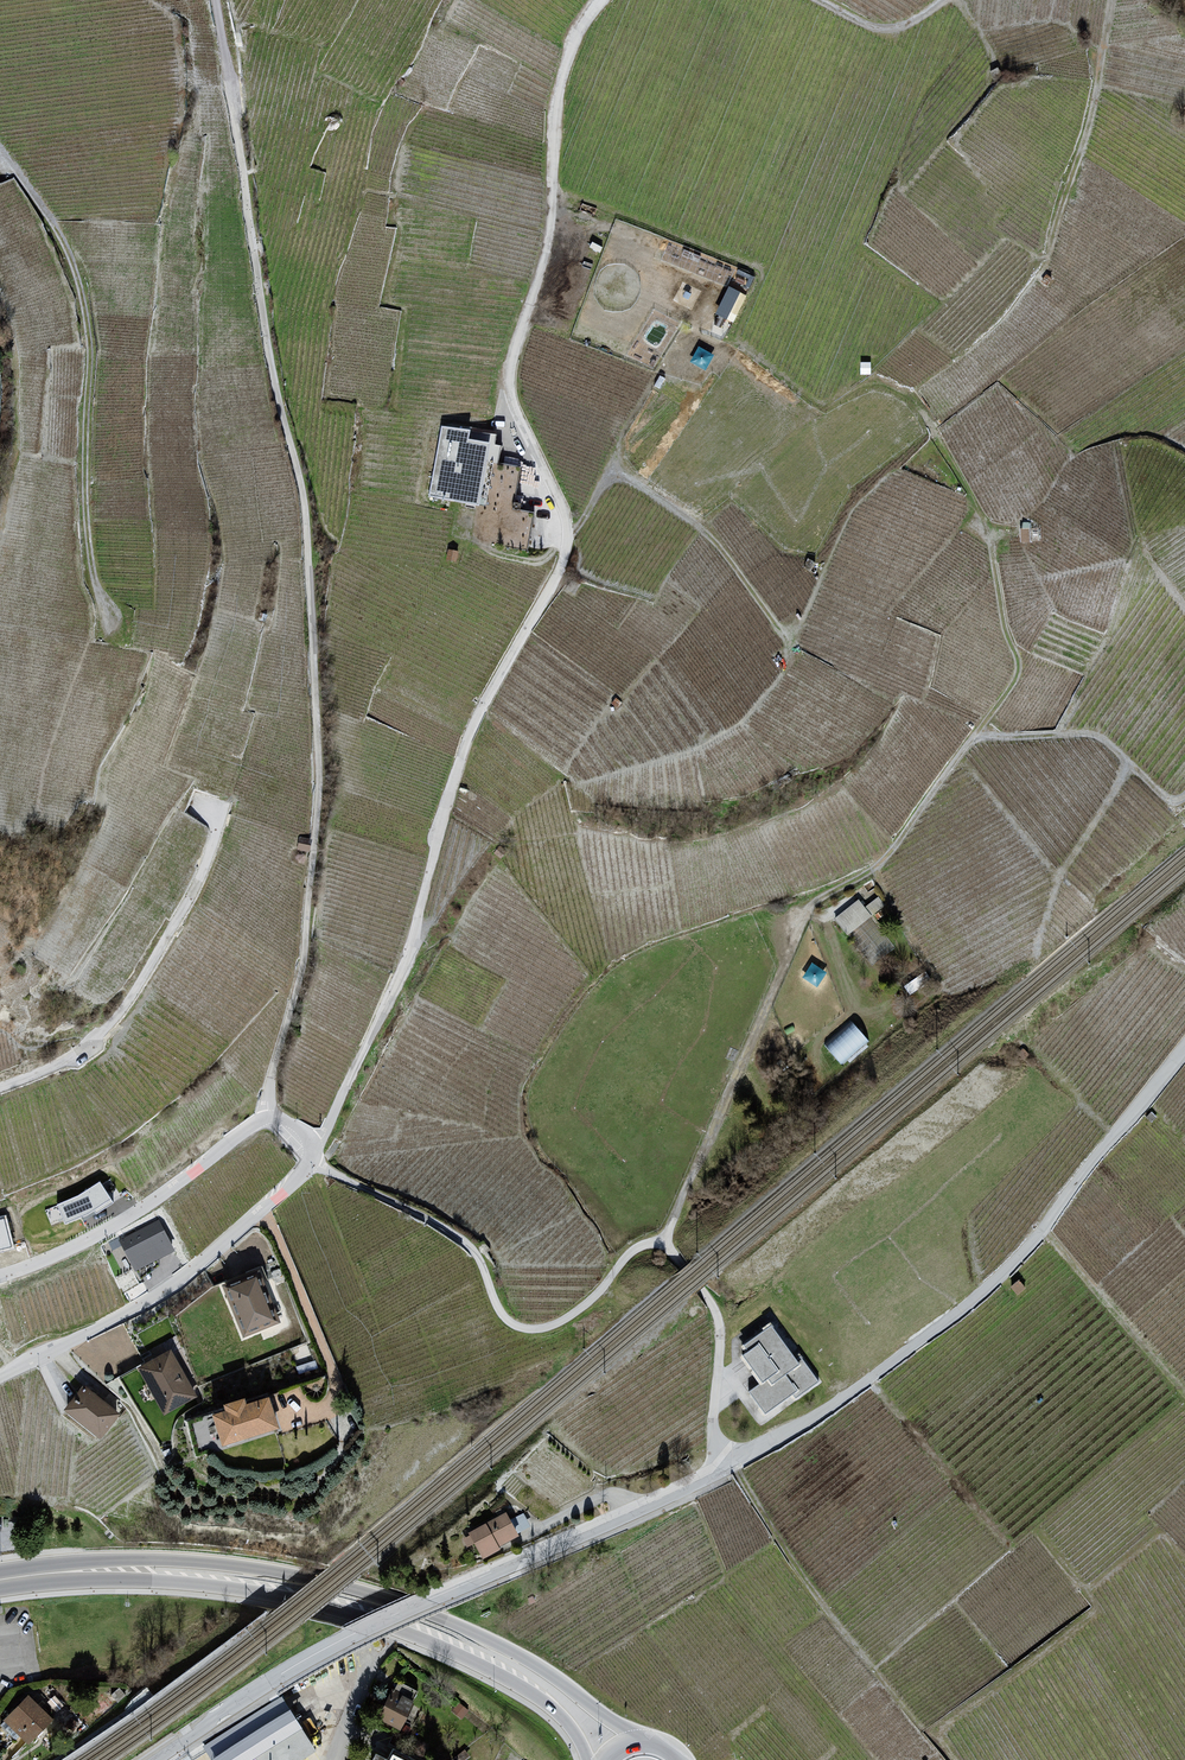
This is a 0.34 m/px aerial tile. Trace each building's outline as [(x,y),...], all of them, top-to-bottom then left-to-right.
[(1001,76),(997,69),(990,73),(994,80),(1001,76)] [(745,296),(730,289),(718,313),(733,321),(745,296)] [(477,507),(471,539),(527,549),(533,513),(511,509),(519,468),(495,464),(498,447),(492,446),(493,435),(441,426),(428,498),(477,507)] [(457,552),(448,551),(447,559),(456,560),(457,552)] [(848,934),(886,902),(879,895),(866,906),(859,897),(835,917),(848,934)] [(853,1020),(827,1044),(845,1063),(871,1039),(853,1020)] [(102,1179),(58,1203),(69,1222),(113,1197),(102,1179)] [(13,1239),(6,1217),(0,1219),(0,1243),(13,1239)] [(161,1218),(120,1237),(135,1269),(176,1249),(161,1218)] [(255,1277),(223,1290),(241,1336),(275,1324),(255,1277)] [(768,1326),(738,1350),(757,1387),(747,1395),(763,1422),(789,1399),(793,1406),(820,1385),(798,1358),(792,1362),(768,1326)] [(165,1351),(129,1369),(153,1417),(190,1400),(165,1351)] [(79,1388),(56,1412),(92,1441),(113,1417),(79,1388)] [(208,1411),(194,1414),(203,1445),(259,1429),(252,1398),(230,1404),(228,1398),(206,1403),(208,1411)] [(519,1527),(529,1524),(525,1511),(515,1515),(519,1527)] [(498,1513),(461,1533),(477,1561),(512,1536),(498,1513)] [(394,1688),(378,1721),(398,1731),(414,1698),(394,1688)] [(28,1694),(4,1718),(29,1743),(53,1719),(28,1694)] [(204,1759),(245,1759),(248,1758),(250,1759),(297,1759),(310,1752),(284,1712),(204,1759)] [(377,1748),(372,1759),(374,1759),(409,1759),(411,1756),(393,1748),(390,1754),(377,1748)]
